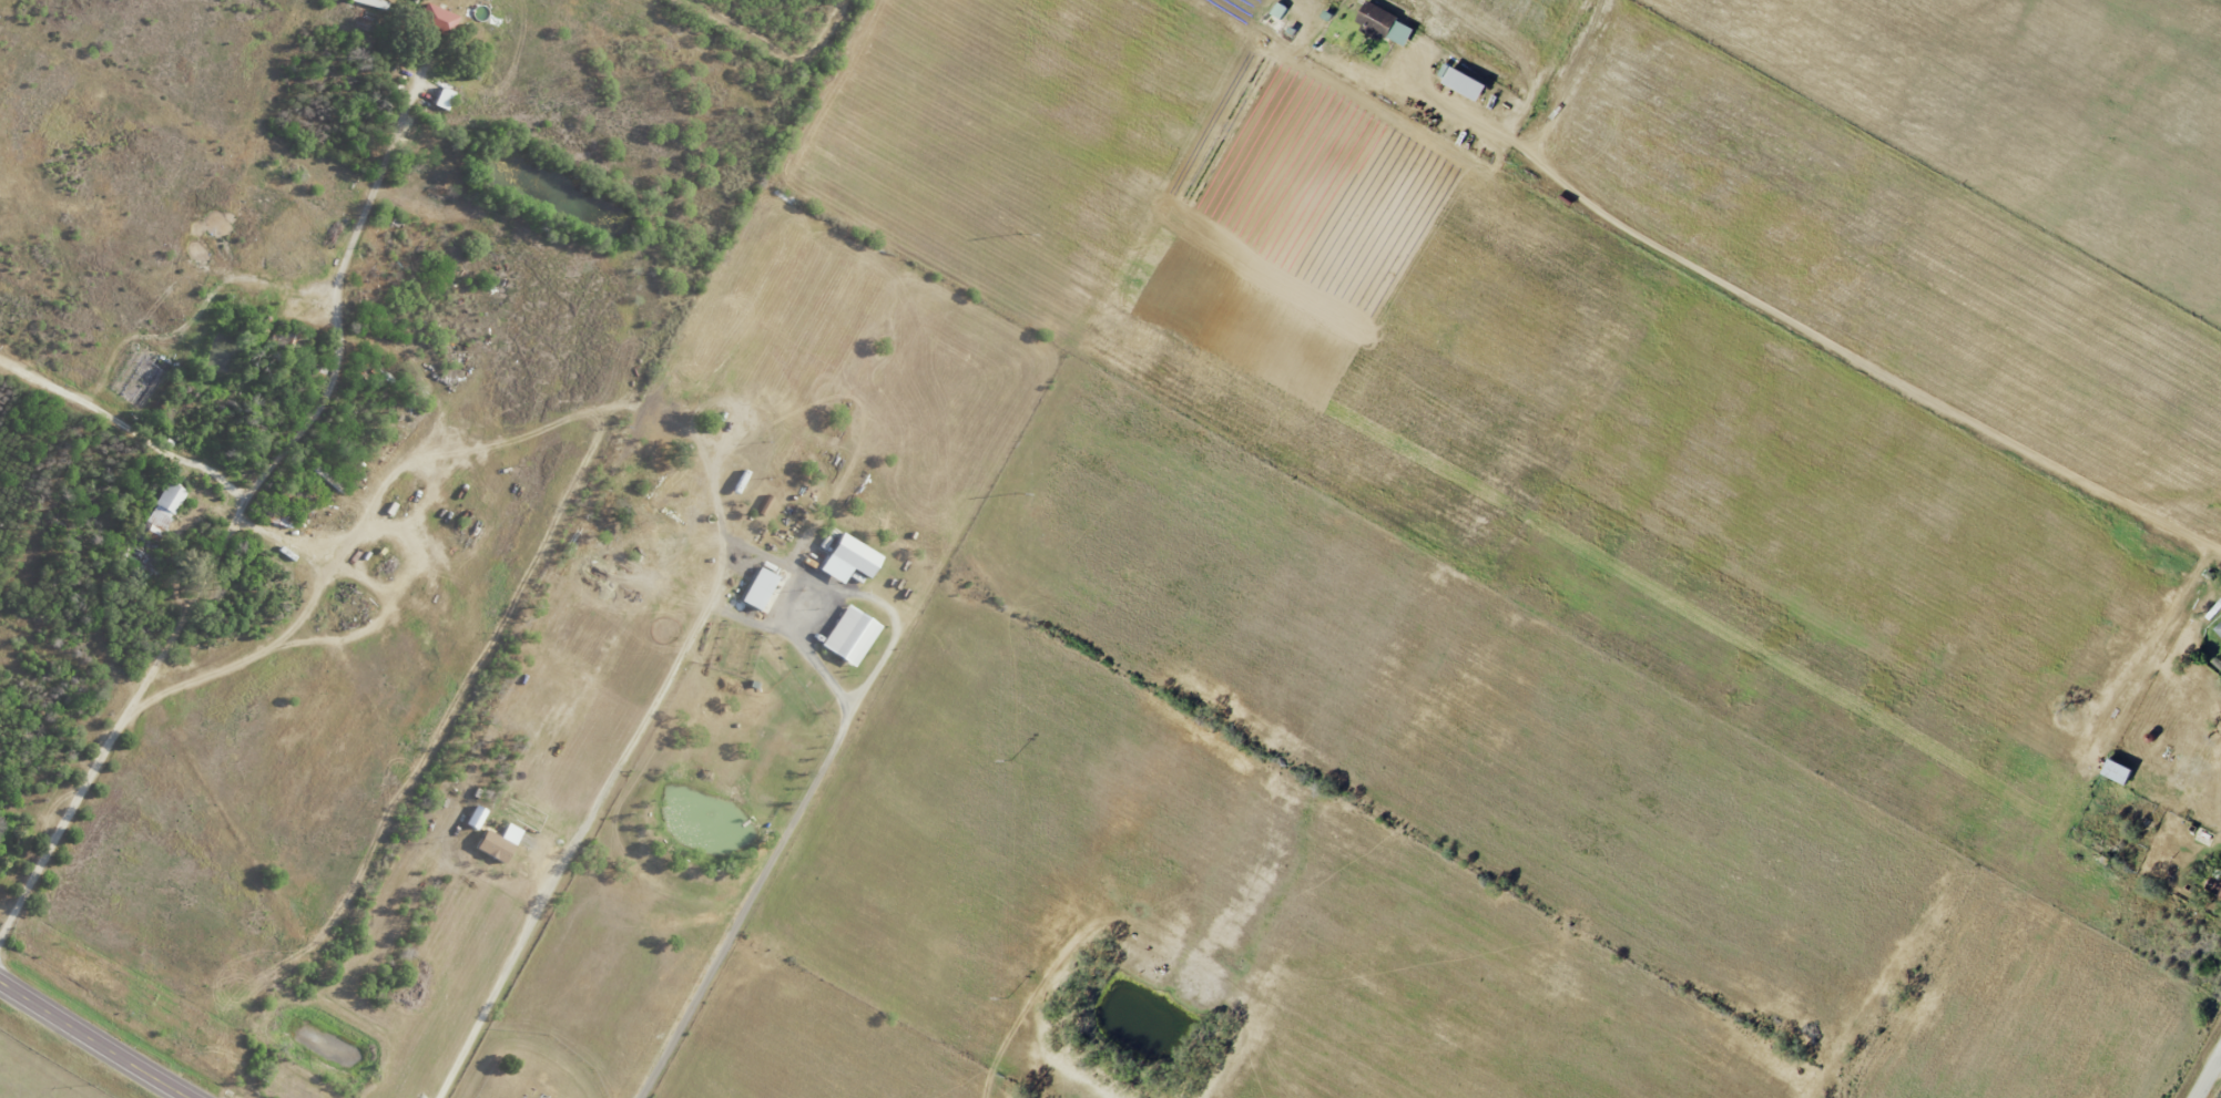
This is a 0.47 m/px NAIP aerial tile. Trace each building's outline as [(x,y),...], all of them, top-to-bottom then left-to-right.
[(452,35),(460,16),(428,2),(419,21),(452,35)] [(1270,14),(1282,20),(1288,8),(1276,2),(1270,14)] [(1414,26),(1364,2),(1353,26),(1378,38),(1379,35),(1404,47),(1414,26)] [(1435,79),(1476,102),(1485,86),(1443,64),(1435,79)] [(450,111),(458,92),(445,87),(437,105),(450,111)] [(144,536),(157,543),(187,489),(169,479),(145,522),(150,525),(144,536)] [(846,584),(854,568),(873,578),(886,556),(843,533),(823,572),(846,584)] [(746,603),(766,611),(780,575),(760,567),(746,603)] [(858,667),(885,626),(850,604),(824,645),(858,667)] [(2212,629),(2220,638),(2220,621),(2212,629)] [(525,831),(510,824),(504,837),(489,830),(479,850),(509,864),(525,831)] [(2220,896),(2220,871),(2220,872),(2214,868),(2204,888),(2220,896)]
